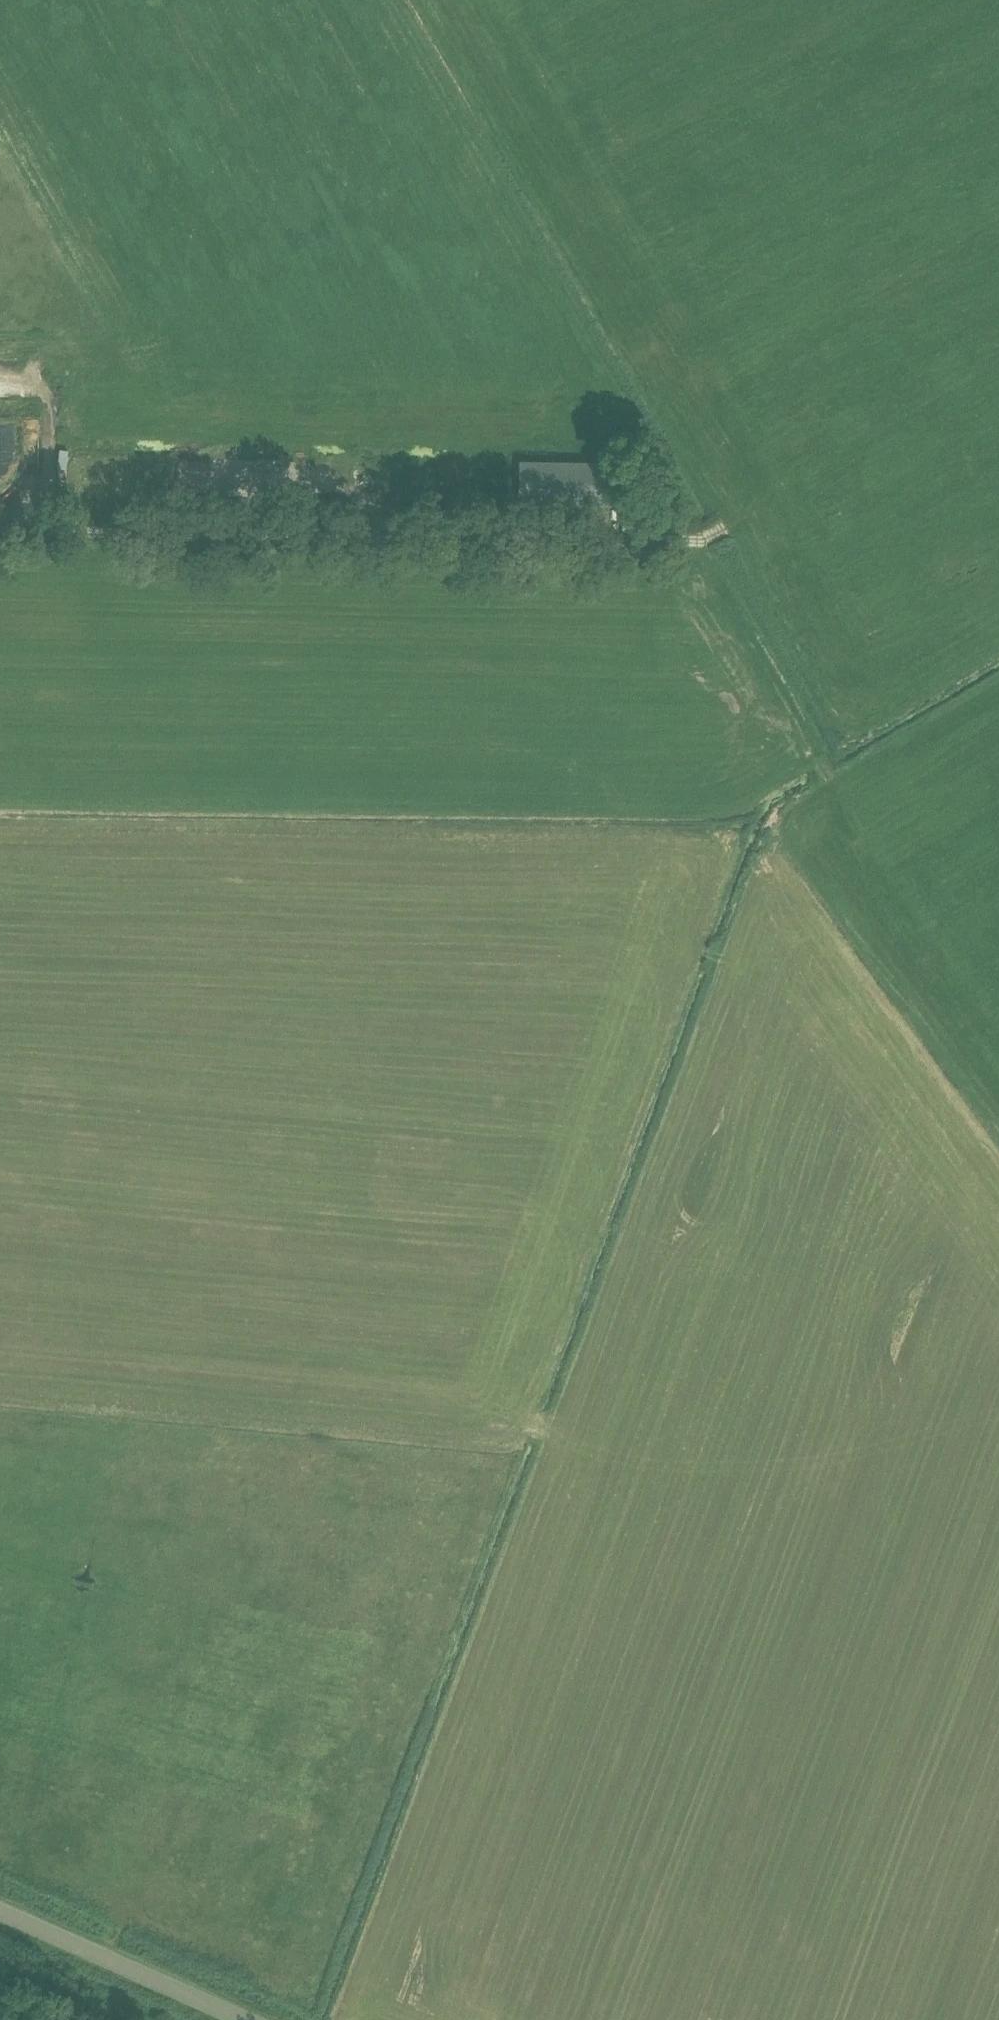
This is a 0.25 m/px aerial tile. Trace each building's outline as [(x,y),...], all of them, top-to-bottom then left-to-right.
[(622,505),(623,466),(520,464),(519,503),(622,505)]
